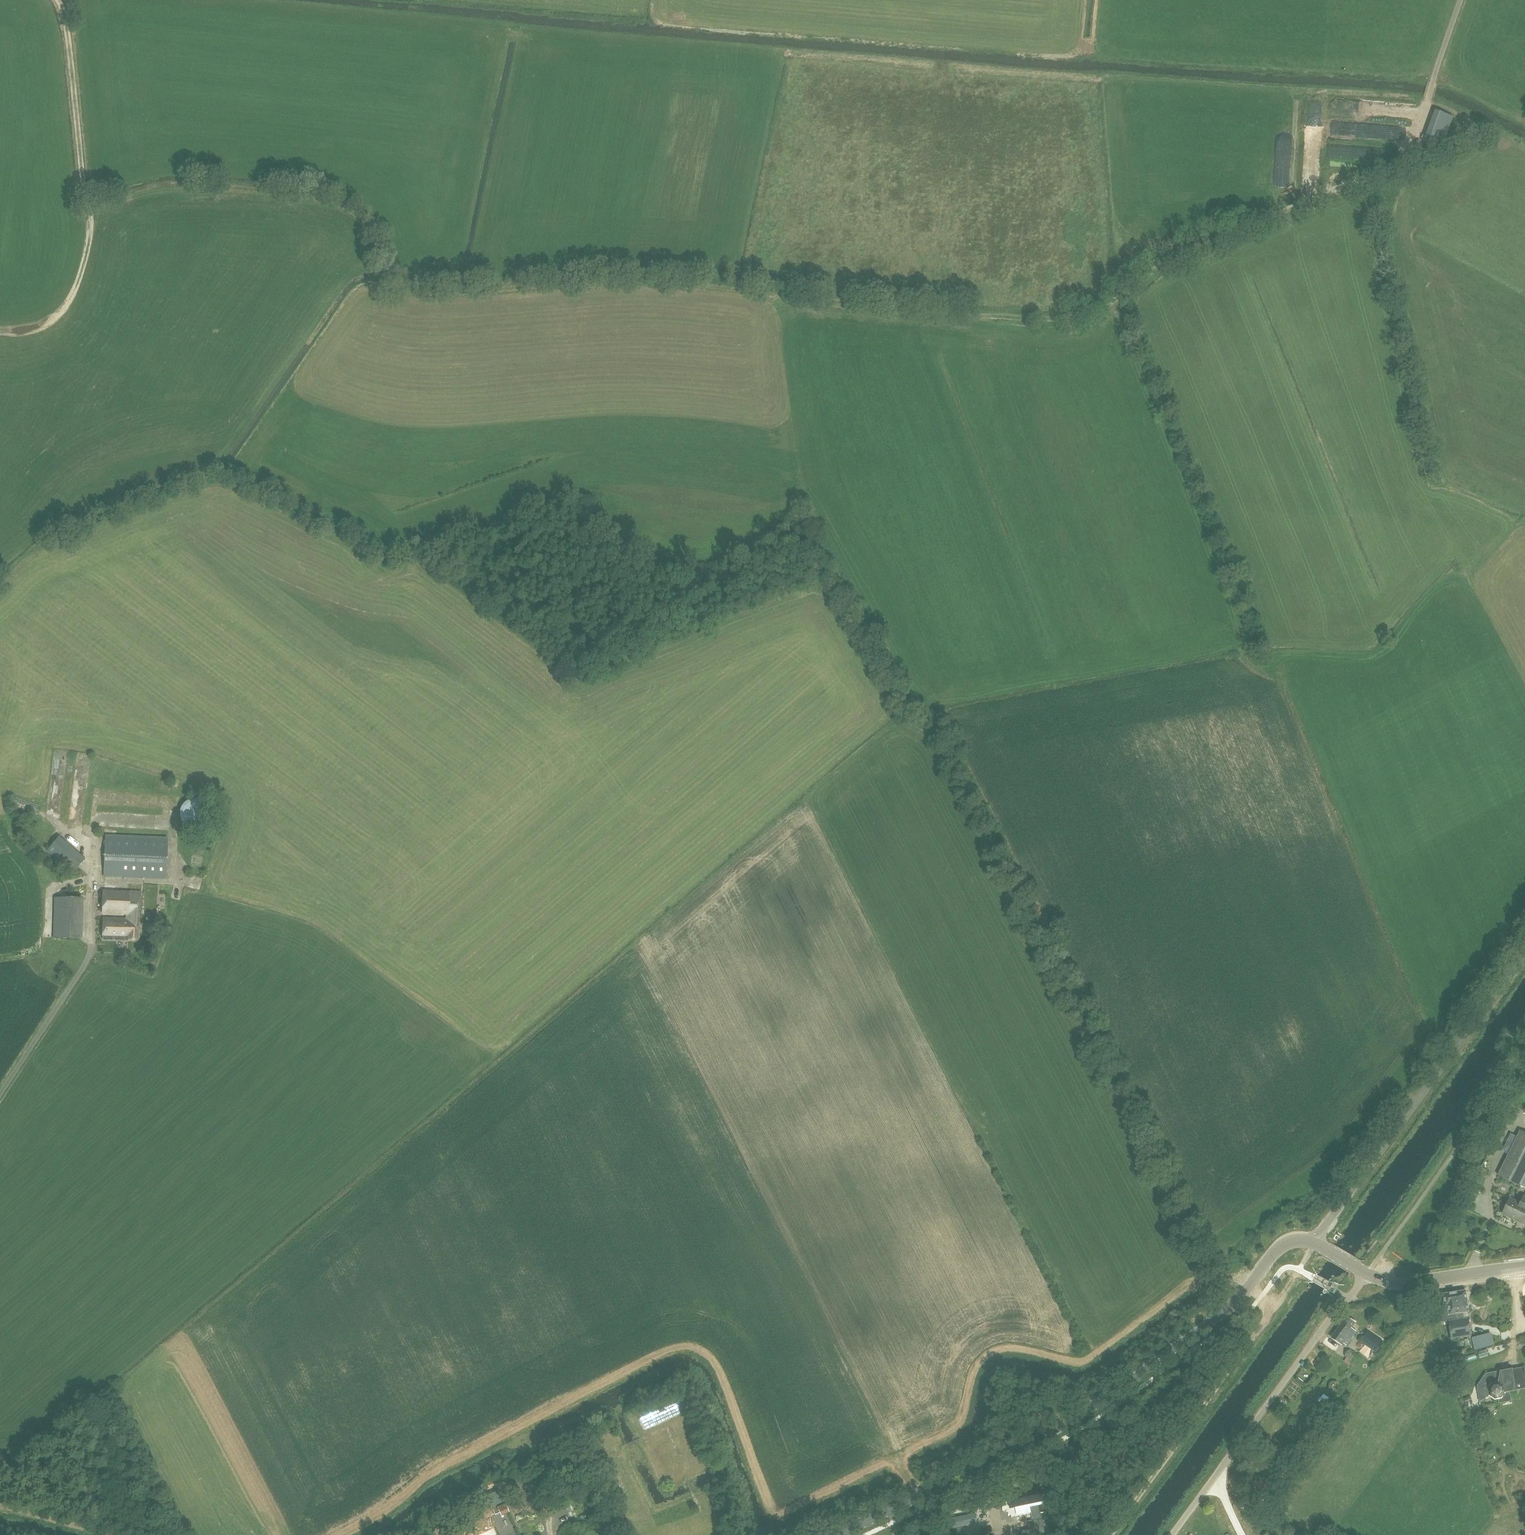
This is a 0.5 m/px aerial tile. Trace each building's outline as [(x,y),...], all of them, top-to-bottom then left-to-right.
[(1441,142),(1454,114),(1441,109),(1428,137),(1441,142)] [(1310,138),(1311,145),(1325,143),(1324,136),(1310,138)] [(1350,164),(1348,150),(1337,152),(1339,166),(1350,164)] [(210,808),(209,806),(208,805),(206,803),(205,802),(204,801),(201,800),(200,799),(198,799),(195,799),(190,800),(188,801),(185,803),(183,805),(182,807),(181,809),(180,812),(180,815),(180,818),(181,820),(182,823),(184,825),(186,827),(188,828),(191,829),(195,829),(197,829),(200,829),(203,827),(205,826),(207,825),(208,823),(209,821),(210,818),(211,815),(211,813),(211,810),(210,808)] [(167,879),(168,838),(106,836),(104,877),(167,879)] [(73,873),(85,859),(59,837),(47,851),(73,873)] [(104,914),(128,914),(128,919),(103,919),(103,939),(138,939),(139,892),(104,892),(104,914)] [(80,899),(55,898),(54,937),(79,938),(80,899)] [(1515,1121),(1524,1125),(1524,1115),(1519,1112),(1515,1121)] [(1519,1131),(1498,1176),(1520,1187),(1524,1177),(1524,1133),(1519,1131)] [(1510,1199),(1503,1214),(1524,1224),(1524,1221),(1524,1197),(1523,1197),(1520,1204),(1510,1199)] [(1443,1294),(1446,1315),(1448,1315),(1451,1338),(1472,1335),(1469,1318),(1465,1318),(1464,1312),(1470,1312),(1467,1291),(1443,1294)] [(1352,1328),(1355,1323),(1346,1317),(1332,1337),(1342,1345),(1348,1336),(1351,1339),(1356,1331),(1352,1328)] [(1363,1336),(1358,1343),(1374,1355),(1380,1347),(1363,1336)] [(1350,1349),(1345,1356),(1346,1358),(1353,1362),(1358,1355),(1350,1349)] [(1479,1401),(1489,1395),(1491,1397),(1493,1398),(1495,1399),(1499,1399),(1499,1403),(1511,1401),(1510,1391),(1524,1388),(1524,1369),(1524,1366),(1485,1373),(1477,1385),(1479,1401)] [(1464,1398),(1465,1404),(1473,1402),(1471,1396),(1464,1398)] [(506,1503),(497,1507),(493,1509),(495,1515),(499,1513),(501,1516),(510,1512),(506,1503)] [(1032,1513),(1041,1511),(1039,1504),(1031,1505),(1032,1513)] [(1042,1518),(1041,1511),(1032,1513),(1034,1520),(1042,1518)]
